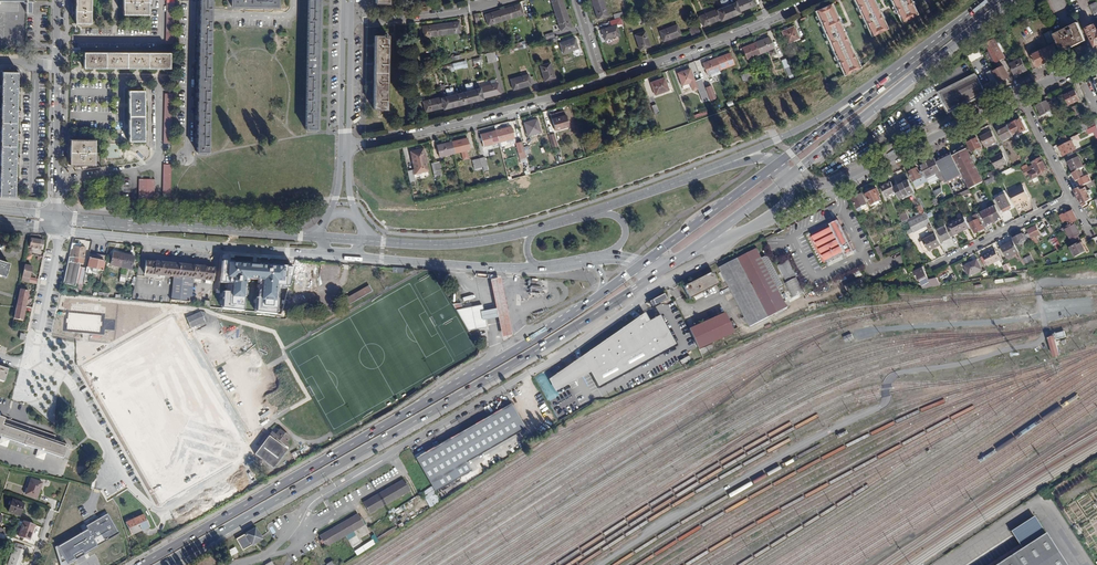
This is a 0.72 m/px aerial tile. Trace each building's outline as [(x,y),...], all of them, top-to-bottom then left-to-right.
[(26,2),(26,12),(31,12),(31,2),(34,2),(34,0),(0,0),(0,1),(26,2)] [(75,23),(91,24),(91,12),(91,0),(75,0),(75,23)] [(123,14),(148,14),(148,0),(123,0),(123,14)] [(174,43),(175,0),(167,0),(166,43),(174,43)] [(200,15),(197,152),(208,153),(211,15),(211,0),(200,0),(200,15)] [(305,130),(316,130),(319,0),(308,0),(305,130)] [(555,13),(565,10),(562,0),(551,0),(555,13)] [(592,2),(597,19),(608,15),(603,0),(597,0),(592,2)] [(739,12),(756,5),(754,0),(738,0),(734,2),(735,2),(739,12)] [(867,28),(871,36),(886,29),(882,20),(883,20),(874,0),(853,0),(867,28)] [(896,14),(900,22),(914,15),(910,7),(911,7),(908,0),(889,0),(896,14)] [(725,6),(730,17),(739,13),(739,12),(735,2),(729,5),(725,6)] [(831,3),(814,11),(840,67),(841,66),(845,74),(860,67),(857,59),(831,3)] [(520,4),(502,9),(505,20),(523,15),(520,4)] [(552,14),(549,6),(543,8),(544,12),(545,16),(552,14)] [(621,17),(628,15),(627,11),(626,6),(622,8),(623,11),(613,14),(615,19),(621,17)] [(730,17),(725,6),(722,8),(716,10),(720,19),(720,21),(730,17)] [(505,20),(502,9),(485,15),(488,25),(505,20)] [(703,26),(720,19),(716,10),(716,9),(699,16),(703,26)] [(565,10),(555,13),(561,30),(571,27),(565,10)] [(647,15),(637,18),(639,25),(649,21),(647,15)] [(459,22),(440,24),(442,35),(460,32),(459,22)] [(1086,40),(1078,22),(1055,34),(1063,52),(1086,40)] [(442,35),(440,24),(422,26),(423,37),(442,35)] [(619,35),(616,24),(601,29),(604,40),(619,35)] [(1096,24),(1088,28),(1096,45),(1096,26),(1096,24)] [(680,35),(676,25),(659,31),(663,41),(680,35)] [(799,38),(793,26),(781,32),(787,44),(799,38)] [(697,36),(694,27),(688,29),(692,38),(697,36)] [(1052,30),(1044,34),(1049,44),(1057,40),(1052,30)] [(650,46),(645,31),(634,35),(640,50),(650,46)] [(555,39),(553,32),(545,35),(546,39),(549,39),(550,42),(553,41),(555,40),(555,39)] [(388,36),(375,36),(373,109),(386,109),(388,36)] [(768,37),(756,42),(760,54),(767,51),(768,51),(770,49),(773,48),(768,37)] [(578,48),(575,38),(567,40),(559,43),(563,53),(578,48)] [(998,43),(995,38),(986,44),(996,62),(1005,57),(998,43)] [(811,49),(807,39),(802,41),(807,51),(811,49)] [(760,54),(756,42),(742,48),(747,59),(760,54)] [(1061,56),(1055,45),(1033,56),(1038,67),(1061,56)] [(977,49),(967,55),(971,62),(981,56),(977,49)] [(170,68),(170,53),(84,52),(84,68),(170,68)] [(487,63),(496,61),(494,52),(485,55),(487,63)] [(729,53),(716,59),(720,70),(733,64),(729,53)] [(1028,70),(1022,58),(1009,65),(1016,77),(1028,70)] [(707,75),(720,70),(716,59),(703,64),(707,75)] [(791,71),(785,59),(781,60),(786,73),(791,71)] [(555,78),(550,63),(540,66),(545,81),(555,78)] [(417,69),(418,73),(422,72),(424,71),(438,68),(437,64),(417,69)] [(451,64),(446,65),(443,66),(444,69),(447,69),(448,72),(454,71),(452,64),(451,64)] [(1010,77),(1004,66),(994,72),(997,79),(1000,82),(1001,82),(1010,77)] [(694,81),(690,68),(677,73),(682,85),(690,83),(692,90),(697,88),(699,92),(705,90),(701,78),(694,81)] [(748,69),(744,71),(747,80),(748,82),(751,81),(753,81),(748,69)] [(992,81),(997,79),(994,72),(993,70),(987,73),(992,81)] [(743,82),(747,80),(744,71),(739,73),(743,82)] [(2,72),(0,186),(0,197),(15,197),(18,72),(2,72)] [(530,85),(527,75),(510,80),(513,91),(530,85)] [(949,112),(986,93),(982,86),(977,75),(940,93),(949,112)] [(668,90),(664,78),(650,82),(655,95),(668,90)] [(995,89),(991,82),(982,86),(986,93),(995,89)] [(479,87),(480,88),(482,98),(500,93),(497,83),(479,87)] [(713,97),(709,85),(705,86),(709,98),(713,97)] [(473,90),(470,90),(473,102),(483,99),(482,98),(480,88),(473,90)] [(145,141),(144,90),(129,90),(129,141),(145,141)] [(466,91),(460,93),(463,104),(473,102),(470,90),(466,91)] [(1080,99),(1075,90),(1064,95),(1069,105),(1080,99)] [(463,104),(460,93),(454,94),(451,95),(454,107),(463,104)] [(164,142),(172,142),(173,94),(165,94),(164,142)] [(447,96),(441,98),(443,108),(444,109),(454,107),(451,95),(447,96)] [(443,108),(441,98),(441,97),(423,101),(425,112),(443,108)] [(1048,103),(1047,101),(1037,105),(1042,116),(1048,113),(1050,117),(1054,115),(1048,103)] [(549,112),(554,128),(568,124),(563,108),(549,112)] [(1086,126),(1080,116),(1076,118),(1077,120),(1083,132),(1088,129),(1094,126),(1096,125),(1095,122),(1086,126)] [(540,132),(537,119),(524,122),(528,135),(540,132)] [(1021,119),(1008,126),(1013,136),(1026,130),(1021,119)] [(495,130),(498,142),(513,138),(510,126),(495,130)] [(1004,141),(1013,136),(1008,126),(999,130),(1004,141)] [(498,142),(495,130),(481,134),(484,146),(498,142)] [(997,141),(992,131),(980,137),(985,147),(997,141)] [(452,141),(455,153),(461,151),(463,160),(469,158),(467,150),(470,149),(467,138),(452,141)] [(982,148),(977,138),(967,143),(972,151),(978,149),(979,150),(982,148)] [(1067,139),(1061,142),(1060,143),(1062,146),(1060,147),(1064,155),(1067,154),(1073,151),(1076,149),(1070,138),(1067,139)] [(96,140),(70,139),(70,165),(95,165),(96,140)] [(455,153),(452,141),(437,145),(439,157),(455,153)] [(1034,148),(1037,155),(1043,152),(1039,145),(1034,148)] [(491,147),(484,148),(485,156),(492,155),(491,147)] [(426,161),(423,148),(410,151),(414,169),(407,171),(410,182),(411,182),(413,181),(415,181),(414,175),(424,172),(422,162),(426,161)] [(952,156),(961,174),(968,188),(983,181),(967,148),(966,149),(958,153),(957,150),(956,151),(954,151),(955,154),(952,156)] [(961,174),(952,156),(951,152),(936,160),(946,179),(947,181),(961,174)] [(1045,156),(1043,152),(1037,155),(1032,157),(1034,161),(1030,163),(1032,166),(1023,171),(1025,175),(1030,173),(1032,179),(1045,173),(1044,171),(1047,169),(1041,158),(1045,156)] [(1008,163),(1003,153),(991,159),(996,169),(1008,163)] [(487,170),(484,157),(479,158),(479,159),(481,167),(483,167),(484,171),(487,170)] [(1073,172),(1080,168),(1084,167),(1079,157),(1069,162),(1073,172)] [(920,165),(923,170),(927,179),(937,174),(941,182),(946,179),(936,160),(935,158),(920,165)] [(162,202),(170,202),(170,200),(171,170),(171,165),(163,165),(162,202)] [(1013,167),(999,174),(1001,178),(1016,170),(1013,167)] [(927,179),(923,170),(919,172),(917,168),(909,172),(916,185),(923,181),(924,183),(928,181),(927,179)] [(1084,176),(1080,168),(1073,172),(1072,173),(1076,180),(1084,176)] [(1025,178),(1020,170),(1016,172),(1020,180),(1025,178)] [(986,185),(1001,178),(999,174),(991,178),(984,181),(986,185)] [(1083,180),(1084,184),(1094,179),(1092,176),(1083,180)] [(1094,179),(1084,184),(1086,187),(1081,189),(1079,187),(1075,189),(1083,206),(1088,204),(1087,201),(1092,198),(1090,194),(1092,193),(1091,189),(1088,191),(1087,188),(1096,183),(1096,181),(1096,178),(1094,179)] [(155,180),(139,179),(139,201),(154,202),(155,180)] [(894,187),(896,191),(900,199),(915,192),(909,180),(903,183),(897,186),(894,187)] [(896,191),(894,187),(892,182),(881,187),(886,197),(896,191)] [(1029,197),(1024,186),(1008,193),(1016,208),(1021,205),(1020,203),(1024,201),(1028,203),(1029,197)] [(879,196),(876,189),(867,194),(872,204),(881,200),(879,196)] [(870,210),(862,194),(853,198),(858,208),(860,207),(862,206),(863,207),(864,210),(865,210),(866,211),(870,210)] [(1010,205),(1005,194),(997,198),(1002,209),(1010,205)] [(1002,209),(997,198),(993,200),(996,205),(999,211),(1002,209)] [(918,208),(921,214),(926,212),(923,205),(918,208)] [(999,211),(996,205),(984,211),(991,224),(1003,219),(999,211)] [(1078,220),(1073,210),(1064,214),(1063,213),(1060,215),(1063,222),(1067,220),(1069,224),(1078,220)] [(991,224),(984,211),(981,212),(983,216),(988,226),(991,224)] [(910,218),(908,214),(900,218),(902,222),(910,218)] [(911,221),(916,230),(931,223),(926,214),(911,221)] [(979,218),(977,214),(973,216),(975,221),(971,223),(975,233),(988,227),(988,226),(983,216),(979,218)] [(950,224),(951,227),(955,235),(970,227),(964,216),(950,224)] [(854,250),(838,219),(830,223),(832,226),(813,235),(826,261),(845,252),(846,254),(854,250)] [(1080,234),(1074,223),(1065,227),(1072,241),(1079,238),(1078,235),(1080,234)] [(1040,234),(1036,225),(1027,230),(1033,243),(1036,241),(1034,237),(1040,234)] [(951,236),(955,235),(951,227),(947,228),(946,227),(939,231),(944,241),(951,237),(951,236)] [(936,234),(921,241),(927,252),(941,245),(936,234)] [(1025,236),(1023,234),(1013,238),(1016,244),(1021,242),(1022,244),(1031,240),(1028,234),(1025,236)] [(1055,250),(1061,248),(1057,237),(1050,239),(1055,250)] [(29,247),(42,250),(44,241),(31,238),(30,242),(29,242),(28,247),(29,247)] [(777,263),(787,258),(776,238),(767,243),(777,263)] [(1019,252),(1013,241),(1002,247),(1008,258),(1019,252)] [(1085,252),(1080,242),(1070,247),(1075,257),(1085,252)] [(86,268),(88,259),(85,258),(86,247),(80,247),(72,246),(64,283),(83,287),(84,280),(86,268)] [(884,258),(879,247),(875,249),(881,260),(884,258)] [(762,259),(757,248),(721,267),(750,326),(787,307),(777,287),(783,285),(768,256),(762,259)] [(999,259),(994,249),(984,255),(989,265),(994,262),(999,259)] [(111,265),(121,267),(124,254),(114,252),(111,265)] [(88,259),(86,268),(93,269),(92,272),(96,273),(97,270),(103,271),(106,255),(90,253),(88,259)] [(134,256),(124,254),(121,267),(131,269),(134,256)] [(787,258),(777,263),(785,278),(794,273),(787,258)] [(1003,266),(999,259),(994,262),(995,266),(998,264),(1000,267),(1003,266)] [(179,277),(180,264),(146,260),(144,274),(174,277),(179,277)] [(982,269),(977,260),(965,265),(970,275),(982,269)] [(5,278),(9,265),(0,262),(0,277),(5,278)] [(245,271),(237,270),(230,296),(253,298),(255,282),(258,282),(260,264),(246,263),(245,271)] [(179,277),(174,277),(171,300),(188,302),(189,296),(191,279),(194,279),(213,281),(214,278),(210,277),(211,267),(180,264),(179,277)] [(24,265),(21,280),(28,282),(32,266),(24,265)] [(929,280),(922,266),(913,271),(915,276),(917,275),(922,284),(929,280)] [(285,268),(275,267),(273,285),(278,286),(279,278),(283,278),(285,268)] [(90,281),(92,272),(93,269),(86,268),(84,280),(90,281)] [(230,296),(237,270),(230,269),(227,295),(230,296)] [(718,284),(712,272),(683,287),(689,299),(718,284)] [(796,278),(803,292),(806,290),(799,277),(796,278)] [(485,320),(498,317),(502,336),(510,334),(511,334),(500,278),(490,280),(496,308),(483,311),(485,320)] [(795,296),(803,292),(796,278),(788,282),(795,296)] [(848,291),(863,284),(861,278),(845,285),(848,291)] [(369,285),(345,298),(348,305),(372,291),(369,285)] [(19,289),(16,304),(25,306),(28,290),(19,289)] [(210,301),(210,307),(217,308),(220,291),(219,291),(212,289),(210,301)] [(788,291),(784,293),(787,299),(788,298),(790,302),(804,295),(802,293),(792,298),(788,291)] [(667,299),(664,293),(649,302),(652,307),(667,299)] [(254,302),(243,301),(242,308),(254,309),(254,302)] [(453,304),(456,310),(468,331),(487,327),(485,320),(483,311),(482,305),(462,309),(461,303),(453,304)] [(22,320),(25,306),(16,304),(13,319),(22,320)] [(273,306),(272,314),(280,314),(281,307),(273,306)] [(205,321),(200,311),(187,317),(191,327),(205,321)] [(673,344),(658,315),(646,322),(641,313),(546,380),(553,392),(588,373),(596,387),(673,344)] [(732,333),(722,313),(685,329),(696,349),(732,333)] [(1066,337),(1064,331),(1051,334),(1052,337),(1049,338),(1054,356),(1059,355),(1055,340),(1066,337)] [(435,492),(530,436),(511,404),(416,460),(435,492)] [(390,405),(375,414),(378,418),(393,409),(390,405)] [(0,417),(0,435),(64,457),(67,445),(54,441),(55,436),(0,417)] [(101,428),(114,451),(120,448),(107,424),(101,428)] [(290,437),(280,429),(276,434),(272,431),(270,434),(275,438),(274,440),(269,436),(255,454),(273,468),(287,450),(287,449),(290,445),(286,442),(290,437)] [(292,453),(296,460),(311,451),(307,445),(292,453)] [(298,464),(296,460),(292,453),(285,457),(291,467),(298,464)] [(43,483),(31,479),(26,494),(37,498),(43,483)] [(412,491),(405,479),(364,503),(371,514),(412,491)] [(420,492),(428,507),(438,502),(430,487),(420,492)] [(120,489),(114,491),(118,506),(126,502),(125,499),(121,489),(120,489)] [(24,503),(12,499),(8,512),(20,516),(24,503)] [(120,534),(109,514),(88,526),(90,529),(99,546),(120,534)] [(135,518),(140,530),(149,526),(144,514),(135,518)] [(140,530),(135,518),(127,522),(132,534),(140,530)] [(357,521),(355,518),(318,540),(320,544),(318,545),(320,549),(322,547),(325,552),(362,529),(357,521)] [(35,525),(23,521),(18,536),(30,540),(35,525)] [(99,546),(90,529),(59,547),(69,564),(100,548),(99,546)] [(1043,534),(1041,531),(988,564),(995,564),(1043,534)] [(258,542),(253,532),(234,543),(240,552),(258,542)] [(1044,533),(1043,534),(995,564),(1065,564),(1044,533)] [(350,539),(354,545),(361,541),(357,535),(350,539)] [(376,537),(355,551),(358,556),(379,542),(376,537)] [(18,544),(16,548),(14,547),(8,564),(19,564),(26,547),(18,544)]
